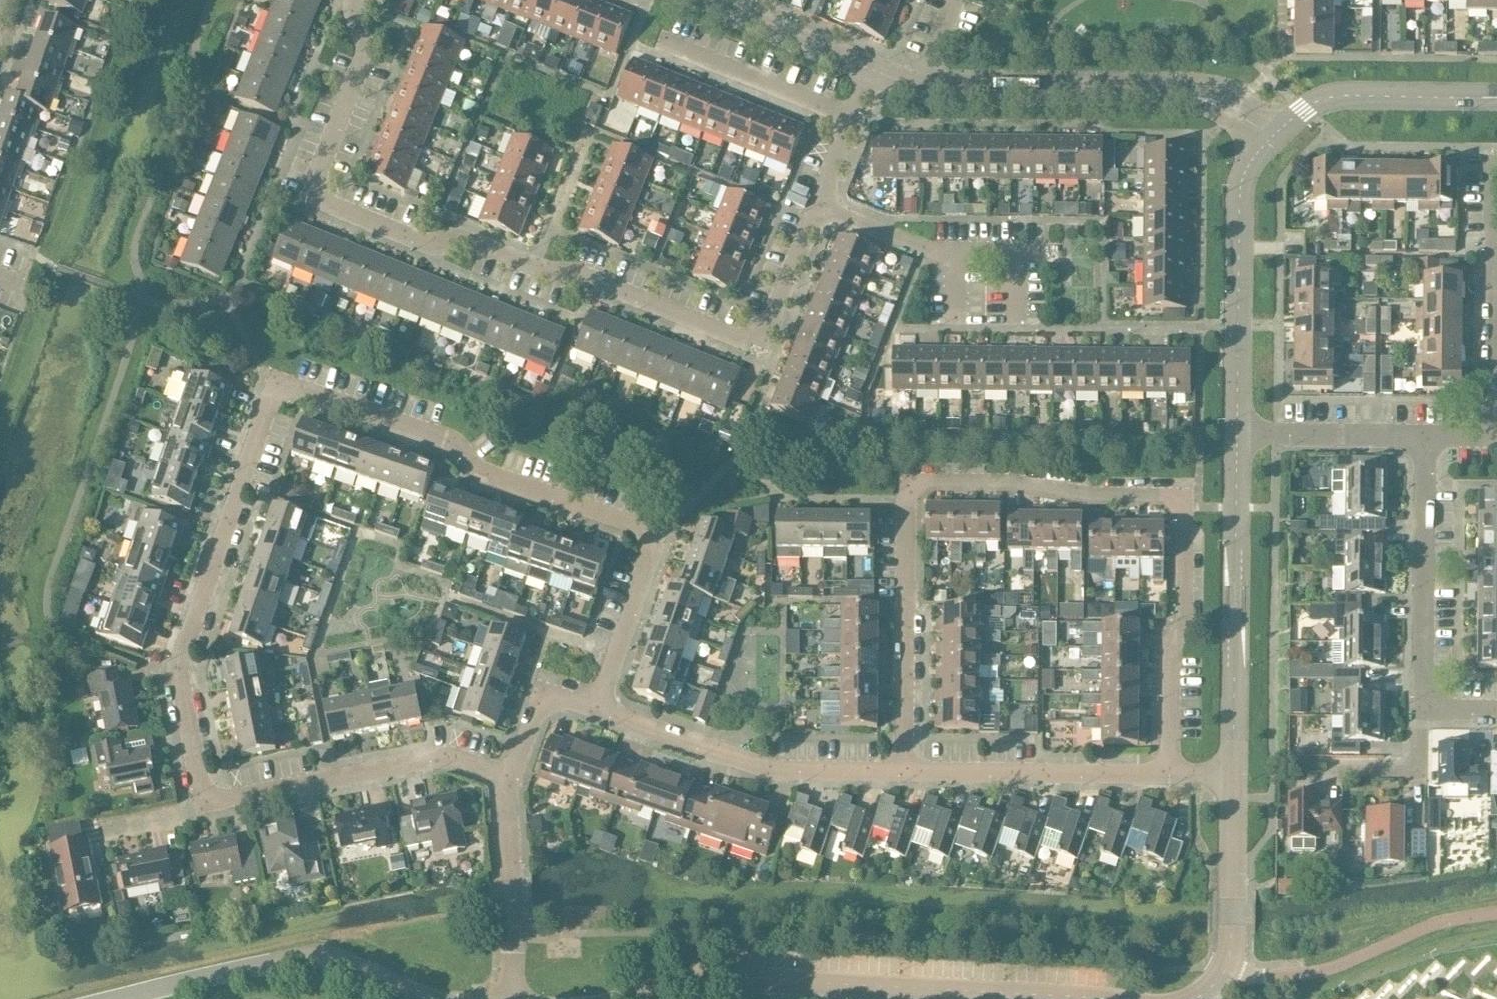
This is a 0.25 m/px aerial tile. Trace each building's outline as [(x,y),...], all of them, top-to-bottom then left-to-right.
[(91,0),(49,0),(48,4),(81,15),(85,2),(90,3),(91,0)] [(318,8),(298,0),(276,0),(271,14),(310,29),(318,8)] [(321,0),(298,0),(318,8),(321,0)] [(461,12),(469,15),(475,0),(465,0),(461,12)] [(515,0),(490,0),(488,4),(510,12),(515,0)] [(539,0),(515,0),(510,12),(531,21),(539,0)] [(564,0),(539,0),(531,21),(552,29),(564,0)] [(589,0),(564,0),(552,29),(574,38),(589,0)] [(610,7),(592,0),(589,0),(574,38),(595,46),(610,7)] [(900,0),(855,0),(854,3),(893,19),(900,0)] [(1333,0),(1297,0),(1297,9),(1333,10),(1333,0)] [(1468,2),(1467,2),(1467,12),(1490,12),(1490,0),(1468,0),(1468,2)] [(884,41),(893,19),(854,3),(845,25),(884,41)] [(616,55),(632,16),(610,7),(595,46),(616,55)] [(1332,31),(1333,10),(1297,9),(1296,31),(1332,31)] [(422,11),(417,22),(426,26),(428,27),(433,16),(422,11)] [(245,27),(249,17),(242,14),(238,24),(245,27)] [(301,51),(310,29),(271,14),(262,35),(301,51)] [(72,42),(76,28),(43,17),(36,38),(74,51),(77,44),(72,42)] [(1373,31),(1373,20),(1362,20),(1362,31),(1373,31)] [(457,64),(466,42),(428,27),(426,26),(417,48),(457,64)] [(1332,53),(1332,31),(1296,31),(1296,53),(1332,53)] [(1372,42),(1373,31),(1362,31),(1362,42),(1372,42)] [(232,35),(227,46),(237,50),(242,39),(232,35)] [(293,72),(301,51),(262,35),(254,56),(293,72)] [(71,59),(74,51),(36,38),(28,59),(62,71),(66,58),(71,59)] [(518,55),(521,46),(508,41),(505,50),(518,55)] [(1403,54),(1403,44),(1392,44),(1392,54),(1403,54)] [(1414,54),(1414,44),(1403,44),(1403,54),(1414,54)] [(1446,55),(1446,44),(1435,44),(1434,55),(1446,55)] [(1456,55),(1456,45),(1446,44),(1446,55),(1456,55)] [(1489,55),(1489,45),(1478,45),(1478,55),(1489,55)] [(448,85),(457,64),(417,48),(408,69),(448,85)] [(284,93),(293,72),(254,56),(245,78),(284,93)] [(223,57),(219,68),(229,71),(233,61),(223,57)] [(57,83),(62,71),(28,59),(21,80),(59,93),(62,85),(57,83)] [(639,107),(655,68),(633,59),(617,98),(639,107)] [(660,116),(676,77),(655,68),(639,107),(660,116)] [(440,106),(448,85),(408,69),(400,90),(440,106)] [(573,69),(570,76),(580,80),(583,73),(573,69)] [(682,125),(697,85),(676,77),(660,116),(682,125)] [(276,115),(284,93),(245,78),(237,99),(276,115)] [(57,101),(59,93),(21,80),(15,100),(14,101),(39,109),(38,110),(47,113),(52,99),(57,101)] [(703,133),(718,94),(697,85),(682,125),(703,133)] [(431,127),(440,106),(400,90),(392,112),(431,127)] [(724,142),(740,102),(718,94),(703,133),(724,142)] [(38,110),(39,109),(14,101),(15,100),(6,97),(0,113),(0,119),(36,131),(39,123),(34,122),(38,110)] [(215,102),(211,114),(221,118),(226,106),(215,102)] [(745,150),(761,111),(740,102),(724,142),(745,150)] [(595,129),(603,108),(592,104),(584,125),(595,129)] [(766,159),(782,119),(761,111),(745,150),(766,159)] [(423,148),(431,127),(392,112),(383,133),(423,148)] [(272,151),(281,130),(241,114),(233,136),(272,151)] [(36,131),(0,119),(0,142),(24,150),(29,138),(34,139),(36,131)] [(788,168),(804,128),(782,119),(766,159),(788,168)] [(70,121),(66,134),(78,138),(83,125),(70,121)] [(480,128),(476,138),(485,141),(489,131),(480,128)] [(414,170),(423,148),(383,133),(375,154),(414,170)] [(545,173),(554,151),(515,135),(506,157),(545,173)] [(264,172),(272,151),(233,136),(224,156),(264,172)] [(896,179),(897,138),(873,137),(873,179),(896,179)] [(919,179),(919,138),(897,138),(896,179),(919,179)] [(942,179),(943,138),(919,138),(919,179),(942,179)] [(965,180),(965,138),(943,138),(942,179),(965,180)] [(987,180),(988,138),(965,138),(965,180),(987,180)] [(1010,180),(1011,139),(988,138),(987,180),(1010,180)] [(1033,180),(1034,139),(1011,139),(1010,180),(1033,180)] [(1056,180),(1056,139),(1034,139),(1033,180),(1056,180)] [(1079,181),(1080,139),(1056,139),(1056,180),(1079,181)] [(1103,181),(1103,139),(1080,139),(1079,181),(1103,181)] [(59,141),(57,150),(66,153),(69,144),(59,141)] [(24,150),(0,142),(0,164),(22,172),(25,164),(20,163),(24,150)] [(1114,142),(1104,142),(1104,170),(1114,170),(1114,142)] [(645,183),(654,161),(615,145),(606,167),(645,183)] [(1187,172),(1187,148),(1145,148),(1145,171),(1187,172)] [(682,152),(678,162),(680,163),(690,167),(693,160),(694,157),(682,152)] [(405,192),(414,170),(375,154),(366,176),(405,192)] [(255,194),(264,172),(224,156),(216,178),(255,194)] [(466,156),(462,166),(473,170),(477,160),(466,156)] [(536,194),(545,173),(506,157),(498,178),(536,194)] [(22,172),(0,164),(0,187),(10,191),(15,179),(20,180),(22,172)] [(1338,210),(1338,166),(1315,165),(1314,203),(1327,203),(1327,210),(1338,210)] [(723,166),(718,178),(729,182),(733,170),(723,166)] [(1361,203),(1361,166),(1338,166),(1338,210),(1347,211),(1347,215),(1360,216),(1361,203)] [(1383,211),(1384,166),(1361,166),(1361,203),(1373,204),(1373,211),(1383,211)] [(1406,204),(1407,166),(1384,166),(1383,211),(1394,211),(1394,204),(1406,204)] [(1429,211),(1429,166),(1407,166),(1406,204),(1419,204),(1419,211),(1429,211)] [(1452,204),(1453,167),(1429,166),(1429,211),(1439,211),(1439,204),(1452,204)] [(637,204),(645,183),(606,167),(598,188),(637,204)] [(1186,194),(1187,172),(1145,171),(1145,194),(1186,194)] [(459,175),(455,187),(464,191),(469,179),(459,175)] [(247,215),(255,194),(216,178),(207,199),(247,215)] [(528,215),(536,194),(498,178),(489,200),(528,215)] [(185,181),(182,189),(193,193),(196,186),(185,181)] [(707,183),(702,194),(717,200),(721,188),(707,183)] [(10,191),(0,187),(0,210),(8,213),(11,205),(6,204),(10,191)] [(628,225),(637,204),(598,188),(589,209),(628,225)] [(758,228),(767,206),(728,190),(719,212),(758,228)] [(452,192),(445,211),(456,216),(463,197),(452,192)] [(1186,218),(1186,194),(1145,194),(1145,217),(1186,218)] [(238,236),(247,215),(207,199),(199,220),(238,236)] [(519,237),(528,215),(489,200),(480,222),(519,237)] [(177,201),(173,210),(185,215),(189,205),(177,201)] [(667,201),(661,214),(670,218),(675,204),(667,201)] [(1010,216),(1010,206),(999,206),(999,216),(1010,216)] [(1077,206),(1066,206),(1066,218),(1077,218),(1077,206)] [(1091,206),(1080,206),(1080,218),(1091,218),(1091,206)] [(1032,217),(1032,207),(1020,207),(1020,217),(1032,217)] [(620,247),(628,225),(589,209),(580,231),(620,247)] [(8,213),(0,210),(0,221),(1,219),(6,221),(8,213)] [(172,212),(169,221),(180,225),(183,216),(172,212)] [(750,249),(758,228),(719,212),(710,234),(750,249)] [(1186,240),(1186,218),(1145,217),(1144,240),(1186,240)] [(229,257),(238,236),(199,220),(190,241),(229,257)] [(295,268),(311,229),(289,220),(273,260),(295,268)] [(31,223),(27,235),(38,238),(41,226),(31,223)] [(1122,225),(1110,225),(1110,239),(1122,239),(1122,225)] [(316,277),(332,237),(311,229),(295,268),(316,277)] [(672,231),(668,241),(676,244),(679,246),(683,236),(680,234),(672,231)] [(741,270),(750,249),(710,234),(702,255),(741,270)] [(646,235),(642,247),(655,252),(660,240),(646,235)] [(870,274),(879,252),(840,236),(831,258),(870,274)] [(337,285),(353,246),(332,237),(316,277),(337,285)] [(1186,263),(1186,240),(1144,240),(1144,263),(1186,263)] [(221,279),(229,257),(190,241),(181,264),(221,279)] [(1429,252),(1429,241),(1418,241),(1418,252),(1429,252)] [(1455,253),(1456,241),(1429,241),(1429,252),(1455,253)] [(1337,252),(1337,243),(1324,243),(1324,252),(1337,252)] [(1351,252),(1351,243),(1337,243),(1337,252),(1351,252)] [(1383,252),(1383,243),(1370,243),(1369,252),(1383,252)] [(1396,252),(1396,244),(1383,243),(1383,252),(1396,252)] [(359,294),(374,254),(353,246),(337,285),(359,294)] [(1110,246),(1110,263),(1124,263),(1125,246),(1110,246)] [(380,302),(396,263),(374,254),(359,294),(380,302)] [(733,292),(741,270),(702,255),(693,276),(733,292)] [(861,295),(870,274),(831,258),(822,279),(861,295)] [(1379,267),(1379,258),(1366,258),(1366,267),(1379,267)] [(1393,267),(1393,258),(1379,258),(1379,267),(1393,267)] [(168,259),(165,267),(176,272),(179,263),(168,259)] [(1315,260),(1300,260),(1300,272),(1315,272),(1315,260)] [(1462,300),(1462,277),(1454,277),(1454,264),(1457,264),(1457,262),(1417,262),(1417,287),(1424,287),(1424,300),(1462,300)] [(401,311),(417,271),(396,263),(380,302),(401,311)] [(1186,286),(1186,263),(1144,263),(1144,285),(1186,286)] [(422,319),(438,280),(417,271),(401,311),(422,319)] [(1108,273),(1108,287),(1117,287),(1117,273),(1108,273)] [(1333,299),(1334,287),(1341,287),(1341,276),(1296,275),(1296,299),(1333,299)] [(853,316),(861,295),(822,279),(814,300),(853,316)] [(444,328),(460,289),(438,280),(422,319),(444,328)] [(289,285),(285,294),(294,297),(298,288),(289,285)] [(1186,309),(1186,286),(1144,285),(1144,309),(1186,309)] [(465,337),(481,297),(460,289),(444,328),(465,337)] [(487,345),(502,306),(481,297),(465,337),(487,345)] [(1333,311),(1333,299),(1296,299),(1296,322),(1340,322),(1340,312),(1333,311)] [(845,337),(853,316),(814,300),(805,322),(845,337)] [(1462,323),(1462,300),(1424,300),(1424,312),(1417,312),(1417,323),(1462,323)] [(507,354),(523,314),(502,306),(487,345),(507,354)] [(369,309),(365,319),(372,321),(376,311),(369,309)] [(1376,322),(1376,309),(1367,309),(1367,322),(1376,322)] [(1390,322),(1390,309),(1382,309),(1381,322),(1390,322)] [(598,359),(613,320),(591,311),(576,350),(598,359)] [(529,362),(545,323),(523,314),(507,354),(529,362)] [(619,368),(634,328),(613,320),(598,359),(619,368)] [(836,358),(845,337),(805,322),(797,343),(836,358)] [(1333,345),(1333,332),(1340,332),(1340,322),(1296,322),(1295,344),(1333,345)] [(1357,322),(1357,336),(1367,336),(1376,336),(1376,322),(1367,322),(1357,322)] [(1390,336),(1390,322),(1381,322),(1381,336),(1390,336)] [(551,371),(567,332),(545,323),(529,362),(551,371)] [(1461,346),(1462,323),(1417,323),(1417,333),(1424,333),(1424,346),(1461,346)] [(640,376),(655,337),(634,328),(619,368),(640,376)] [(661,384),(676,345),(655,337),(640,376),(661,384)] [(828,379),(836,358),(797,343),(789,364),(828,379)] [(1333,357),(1333,345),(1295,344),(1295,367),(1340,368),(1340,357),(1333,357)] [(682,393),(698,354),(676,345),(661,384),(682,393)] [(1461,369),(1461,346),(1424,346),(1424,358),(1416,358),(1416,368),(1461,369)] [(437,348),(434,356),(444,360),(447,352),(437,348)] [(915,391),(916,349),(892,348),(892,390),(915,391)] [(938,391),(939,349),(916,349),(915,391),(938,391)] [(961,391),(962,349),(939,349),(938,391),(961,391)] [(984,391),(984,349),(962,349),(961,391),(984,391)] [(1006,392),(1007,350),(984,349),(984,391),(1006,392)] [(1029,392),(1030,350),(1007,350),(1006,392),(1029,392)] [(1053,392),(1053,350),(1030,350),(1029,392),(1053,392)] [(1075,393),(1076,351),(1053,350),(1053,392),(1075,393)] [(1098,393),(1098,351),(1076,351),(1075,393),(1098,393)] [(1121,393),(1122,351),(1098,351),(1098,393),(1121,393)] [(1144,393),(1144,351),(1122,351),(1121,393),(1144,393)] [(1166,394),(1167,352),(1144,351),(1144,393),(1166,394)] [(1189,394),(1190,352),(1167,352),(1166,394),(1189,394)] [(703,401),(719,362),(698,354),(682,393),(703,401)] [(459,356),(455,365),(465,368),(468,360),(459,356)] [(1375,368),(1375,358),(1364,358),(1363,368),(1375,368)] [(1393,368),(1393,358),(1381,358),(1381,368),(1393,368)] [(725,410),(740,371),(719,362),(703,401),(725,410)] [(819,400),(828,379),(789,364),(780,385),(819,400)] [(479,365),(476,373),(487,377),(490,369),(479,365)] [(1332,391),(1333,378),(1340,378),(1340,368),(1295,367),(1295,390),(1332,391)] [(1375,395),(1375,368),(1363,368),(1363,394),(1375,394),(1375,395)] [(1393,395),(1393,368),(1381,368),(1381,395),(1393,395)] [(1461,392),(1461,369),(1416,368),(1416,379),(1423,379),(1423,391),(1443,392),(1443,397),(1458,397),(1458,392),(1461,392)] [(187,371),(185,376),(177,374),(168,400),(181,404),(218,417),(225,398),(229,400),(234,387),(187,371)] [(502,371),(498,382),(507,386),(512,375),(502,371)] [(810,423),(819,400),(780,385),(771,407),(810,423)] [(139,392),(134,404),(142,407),(146,394),(139,392)] [(212,435),(218,417),(181,404),(175,422),(170,420),(165,433),(212,449),(216,437),(212,435)] [(983,419),(968,419),(968,433),(983,433),(983,431),(983,424),(983,419)] [(315,462),(326,429),(304,421),(293,455),(315,462)] [(1027,423),(1013,423),(1013,438),(1027,438),(1027,423)] [(1038,427),(1031,427),(1032,440),(1043,440),(1043,432),(1038,427)] [(337,470),(348,436),(326,429),(315,462),(337,470)] [(721,430),(718,439),(730,444),(734,435),(721,430)] [(208,461),(212,449),(165,433),(161,446),(166,447),(160,465),(197,478),(203,459),(208,461)] [(358,477),(370,444),(348,436),(337,470),(358,477)] [(380,484),(391,451),(370,444),(358,477),(380,484)] [(402,492),(413,459),(391,451),(380,484),(402,492)] [(1386,495),(1386,472),(1362,471),(1363,458),(1337,458),(1336,472),(1334,474),(1334,495),(1386,495)] [(424,499),(436,466),(413,459),(402,492),(424,499)] [(191,497),(197,478),(160,465),(154,483),(149,482),(144,495),(191,511),(195,498),(191,497)] [(448,529),(459,495),(437,488),(425,521),(448,529)] [(300,507),(303,498),(292,494),(289,503),(300,507)] [(1480,494),(1480,516),(1496,517),(1496,494),(1480,494)] [(469,536),(481,503),(459,495),(448,529),(469,536)] [(1334,515),(1321,515),(1321,532),(1336,532),(1362,532),(1362,519),(1385,520),(1386,495),(1334,495),(1334,515)] [(312,510),(315,502),(303,498),(300,507),(312,510)] [(952,543),(952,507),(953,500),(947,500),(947,502),(942,502),(942,507),(927,507),(927,543),(927,564),(938,564),(938,543),(952,543)] [(976,544),(976,508),(976,500),(971,500),(971,502),(966,502),(966,508),(952,507),(952,543),(952,564),(962,564),(962,544),(976,544)] [(1001,544),(1001,508),(1000,508),(1000,500),(995,500),(995,502),(990,502),(990,508),(976,508),(976,544),(976,564),(986,564),(986,544),(1001,544)] [(491,544),(502,510),(481,503),(469,536),(491,544)] [(310,543),(318,521),(276,506),(268,529),(301,540),(310,543)] [(747,538),(753,521),(757,507),(728,512),(722,529),(703,522),(695,545),(729,556),(736,534),(747,538)] [(1058,552),(1058,516),(1044,517),(1044,511),(1039,511),(1039,508),(1033,508),(1033,516),(1034,516),(1034,552),(1047,552),(1048,573),(1058,573),(1058,552)] [(1063,508),(1058,508),(1058,516),(1058,552),(1071,552),(1071,573),(1082,573),(1082,553),(1083,553),(1083,517),(1069,517),(1069,511),(1063,512),(1063,508)] [(343,521),(346,513),(335,509),(332,517),(343,521)] [(1034,516),(1033,516),(1020,516),(1020,511),(1015,511),(1015,509),(1010,509),(1010,516),(1009,516),(1009,552),(1023,552),(1023,573),(1034,573),(1034,552),(1034,516)] [(182,539),(186,526),(139,510),(135,523),(139,525),(133,543),(170,556),(177,537),(182,539)] [(512,551),(520,528),(522,528),(525,518),(502,510),(491,544),(488,553),(508,560),(511,551),(512,551)] [(355,525),(358,517),(346,513),(343,521),(355,525)] [(802,515),(778,515),(777,550),(777,559),(801,559),(801,550),(802,515)] [(824,550),(825,515),(802,515),(801,550),(824,550)] [(847,550),(847,515),(825,515),(824,550),(847,550)] [(871,551),(871,516),(847,515),(847,550),(871,551)] [(1480,516),(1480,538),(1496,538),(1496,517),(1480,516)] [(1115,526),(1102,526),(1102,520),(1097,520),(1097,518),(1092,518),(1092,526),(1090,526),(1090,562),(1105,562),(1105,582),(1115,583),(1116,562),(1115,562),(1115,526)] [(1139,526),(1126,526),(1126,520),(1120,520),(1120,518),(1115,518),(1115,526),(1115,562),(1116,562),(1129,562),(1129,582),(1140,582),(1140,562),(1139,562),(1139,526)] [(1164,563),(1165,526),(1150,526),(1150,520),(1145,520),(1145,518),(1139,518),(1139,526),(1139,562),(1140,562),(1153,562),(1153,583),(1163,583),(1164,563)] [(1306,521),(1290,521),(1290,529),(1306,529),(1306,521)] [(387,536),(390,528),(378,524),(375,532),(387,536)] [(398,540),(401,531),(390,528),(387,536),(398,540)] [(527,577),(531,568),(542,535),(522,528),(520,528),(512,551),(511,551),(508,560),(509,561),(506,570),(527,577)] [(294,561),(301,540),(268,529),(261,550),(294,561)] [(1385,569),(1385,546),(1362,545),(1362,532),(1336,532),(1336,556),(1346,556),(1345,569),(1385,569)] [(531,568),(527,577),(549,585),(552,575),(564,542),(542,535),(531,568)] [(1480,538),(1480,560),(1496,560),(1496,538),(1480,538)] [(345,555),(349,543),(340,540),(336,552),(345,555)] [(574,583),(585,550),(564,542),(552,575),(574,583)] [(164,575),(170,556),(133,543),(127,561),(122,560),(118,572),(164,588),(169,576),(164,575)] [(721,578),(729,556),(695,545),(688,566),(721,578)] [(83,547),(80,557),(93,561),(96,551),(83,547)] [(286,583),(294,561),(261,550),(253,572),(286,583)] [(593,600),(607,557),(585,550),(574,583),(570,592),(593,600)] [(341,566),(345,555),(336,552),(333,563),(341,566)] [(766,566),(766,554),(757,554),(757,566),(766,566)] [(1480,560),(1479,581),(1496,581),(1496,560),(1480,560)] [(433,573),(435,565),(423,561),(421,569),(433,573)] [(445,577),(447,569),(435,565),(433,573),(445,577)] [(714,600),(721,578),(688,566),(681,587),(681,588),(704,596),(704,597),(714,600)] [(766,578),(766,566),(757,566),(757,578),(766,578)] [(1385,593),(1385,569),(1345,569),(1332,569),(1332,592),(1335,592),(1335,606),(1361,606),(1361,600),(1381,601),(1384,598),(1384,593),(1385,593)] [(160,600),(164,588),(118,572),(113,585),(118,586),(112,605),(149,617),(155,599),(160,600)] [(279,605),(286,583),(253,572),(246,593),(279,605)] [(460,595),(460,596),(472,600),(474,592),(473,592),(478,578),(467,574),(463,588),(460,595)] [(1479,581),(1479,603),(1496,603),(1496,581),(1479,581)] [(330,598),(334,587),(326,584),(322,595),(330,598)] [(697,617),(704,597),(704,596),(681,588),(681,587),(672,584),(664,606),(697,617)] [(991,588),(980,588),(980,602),(991,601),(991,588)] [(801,598),(801,590),(789,590),(789,598),(801,598)] [(813,599),(813,590),(801,590),(801,598),(813,599)] [(846,599),(846,591),(834,590),(834,599),(846,599)] [(946,590),(934,590),(934,601),(946,601),(946,590)] [(858,599),(858,591),(846,591),(846,599),(858,599)] [(483,604),(486,596),(474,592),(472,600),(483,604)] [(271,626),(279,605),(246,593),(238,615),(271,626)] [(326,609),(330,598),(322,595),(319,607),(326,609)] [(749,615),(757,606),(751,600),(743,609),(749,615)] [(515,615),(517,607),(506,603),(503,611),(515,615)] [(1083,603),(1072,603),(1072,617),(1083,617),(1083,603)] [(1154,603),(1139,603),(1139,615),(1154,615),(1154,603)] [(1479,603),(1479,624),(1496,625),(1496,603),(1479,603)] [(143,636),(149,617),(112,605),(106,623),(101,621),(97,634),(143,650),(148,637),(143,636)] [(1049,605),(1040,605),(1041,619),(1050,618),(1049,605)] [(689,639),(697,617),(664,606),(657,628),(689,639)] [(1384,643),(1384,620),(1361,619),(1361,606),(1335,606),(1335,629),(1345,630),(1345,643),(1384,643)] [(526,618),(529,611),(517,607),(515,615),(526,618)] [(878,632),(878,619),(884,619),(884,613),(886,613),(886,608),(879,608),(879,607),(843,607),(843,621),(823,621),(822,631),(842,631),(878,632)] [(939,628),(937,628),(937,633),(944,633),(944,632),(981,633),(981,632),(981,619),(1001,619),(1009,619),(1015,614),(1015,609),(1001,609),(981,609),(981,608),(945,608),(945,622),(939,622),(939,628)] [(740,624),(749,615),(743,609),(734,618),(740,624)] [(263,649),(271,626),(238,615),(230,638),(263,649)] [(558,629),(560,621),(549,617),(546,625),(558,629)] [(583,638),(587,626),(562,617),(560,621),(558,629),(583,638)] [(444,635),(448,624),(440,621),(436,633),(444,635)] [(1139,638),(1139,623),(1103,623),(1103,624),(1083,624),(1083,634),(1103,634),(1103,648),(1139,649),(1147,649),(1147,644),(1145,644),(1145,638),(1139,638)] [(1479,624),(1479,646),(1496,646),(1496,625),(1479,624)] [(315,641),(319,630),(311,627),(308,638),(315,641)] [(519,661),(526,638),(493,627),(486,650),(519,661)] [(682,661),(689,639),(657,628),(649,649),(682,661)] [(799,629),(786,629),(786,640),(799,640),(799,629)] [(878,656),(878,643),(884,643),(884,637),(886,637),(886,632),(878,632),(842,631),(842,645),(822,645),(822,655),(842,656),(878,656)] [(1052,631),(1044,631),(1044,644),(1052,644),(1052,631)] [(981,657),(981,656),(981,643),(1000,643),(1000,632),(981,632),(981,633),(944,632),(944,633),(944,646),(939,646),(939,651),(937,651),(937,657),(944,657),(944,656),(981,657)] [(440,647),(444,635),(436,633),(432,644),(440,647)] [(311,652),(315,641),(308,638),(304,650),(311,652)] [(731,653),(734,642),(727,639),(723,650),(731,653)] [(397,651),(396,644),(396,643),(384,645),(385,653),(397,651)] [(1330,665),(1321,665),(1320,680),(1334,680),(1360,680),(1360,667),(1384,667),(1384,643),(1345,643),(1335,643),(1332,643),(1332,665),(1330,665)] [(385,653),(384,645),(371,648),(373,656),(385,653)] [(1036,646),(1024,646),(1024,655),(1036,655),(1036,646)] [(1479,646),(1478,668),(1496,669),(1496,646),(1479,646)] [(1139,662),(1139,649),(1103,648),(1083,648),(1083,658),(1103,658),(1103,672),(1103,673),(1139,673),(1146,673),(1146,667),(1144,667),(1144,662),(1139,662)] [(675,682),(682,661),(649,649),(642,671),(675,682)] [(511,682),(519,661),(486,650),(478,671),(511,682)] [(727,664),(731,653),(723,650),(719,662),(727,664)] [(353,660),(351,653),(351,652),(339,654),(341,662),(353,660)] [(339,654),(327,657),(329,665),(330,671),(342,669),(341,662),(339,654)] [(878,680),(878,667),(883,667),(883,661),(885,661),(885,656),(878,656),(842,656),(842,669),(822,669),(822,679),(842,680),(878,680)] [(980,680),(980,667),(1000,667),(1000,657),(981,656),(981,657),(944,656),(944,657),(944,670),(939,670),(939,676),(937,676),(937,681),(944,681),(980,681),(980,680)] [(263,682),(259,659),(225,665),(229,689),(263,682)] [(1302,663),(1290,663),(1290,677),(1302,677),(1302,663)] [(311,676),(309,664),(301,665),(303,677),(311,676)] [(425,677),(428,670),(417,666),(414,673),(425,677)] [(437,681),(440,674),(428,670),(425,677),(437,681)] [(504,704),(511,682),(478,671),(471,693),(504,704)] [(684,685),(675,682),(642,671),(634,694),(676,708),(684,685)] [(139,728),(130,683),(121,685),(118,672),(90,678),(94,697),(100,695),(108,734),(139,728)] [(1139,686),(1139,673),(1103,673),(1103,672),(1082,672),(1082,683),(1102,683),(1102,696),(1102,697),(1138,697),(1146,697),(1146,691),(1144,691),(1144,686),(1139,686)] [(719,687),(723,675),(716,673),(712,684),(719,687)] [(313,687),(311,676),(303,677),(305,689),(313,687)] [(877,704),(878,691),(883,691),(883,685),(885,685),(885,680),(878,680),(842,680),(842,693),(822,693),(822,703),(842,704),(877,704)] [(938,700),(937,700),(937,705),(944,705),(980,705),(989,705),(989,691),(1000,691),(1000,680),(980,680),(980,681),(944,681),(944,694),(938,694),(938,700)] [(1383,717),(1384,694),(1360,693),(1360,680),(1334,680),(1334,703),(1332,703),(1332,717),(1344,717),(1383,717)] [(268,705),(263,682),(229,689),(234,711),(268,705)] [(399,726),(393,692),(391,682),(368,686),(370,696),(377,731),(399,726)] [(423,722),(416,687),(393,692),(399,726),(423,722)] [(496,727),(504,704),(471,693),(461,690),(454,712),(496,727)] [(706,724),(716,696),(703,692),(694,720),(706,724)] [(1037,693),(1025,693),(1025,703),(1037,703),(1037,693)] [(377,731),(370,696),(348,701),(355,735),(377,731)] [(1139,710),(1138,697),(1102,697),(1102,696),(1082,696),(1082,707),(1102,707),(1102,720),(1138,720),(1138,721),(1146,721),(1146,716),(1144,716),(1144,710),(1139,710)] [(355,735),(348,701),(324,705),(331,739),(355,735)] [(877,729),(877,715),(883,715),(883,709),(885,710),(885,704),(877,704),(842,704),(841,717),(822,717),(821,727),(841,727),(841,729),(877,729)] [(272,727),(268,705),(234,711),(238,734),(272,727)] [(980,730),(980,715),(1000,716),(1000,705),(989,705),(980,705),(944,705),(944,718),(938,718),(938,723),(936,723),(936,729),(944,729),(944,730),(980,730)] [(319,718),(317,706),(309,707),(311,719),(319,718)] [(1038,716),(1025,716),(1025,734),(1038,734),(1038,716)] [(1383,741),(1383,717),(1344,717),(1344,730),(1332,730),(1332,754),(1359,754),(1360,741),(1383,741)] [(321,728),(319,718),(311,719),(312,725),(307,726),(311,746),(324,743),(321,729),(321,730),(321,728)] [(1138,735),(1138,721),(1138,720),(1102,720),(1082,720),(1082,730),(1102,730),(1102,745),(1138,746),(1138,745),(1146,745),(1146,740),(1144,740),(1144,735),(1138,735)] [(277,751),(272,727),(238,734),(243,757),(277,751)] [(579,787),(592,748),(566,739),(565,742),(552,738),(538,778),(564,787),(566,782),(579,787)] [(119,744),(93,749),(97,771),(109,769),(114,790),(136,785),(138,795),(154,792),(152,782),(149,770),(154,769),(150,752),(122,757),(119,744)] [(1469,769),(1469,745),(1439,745),(1439,787),(1443,787),(1443,800),(1468,800),(1468,796),(1481,796),(1481,769),(1469,769)] [(615,805),(629,764),(618,760),(619,757),(592,748),(579,787),(593,791),(591,797),(615,805)] [(654,813),(668,774),(642,765),(640,768),(629,764),(615,805),(639,813),(641,808),(654,813)] [(691,831),(705,790),(694,786),(695,783),(668,774),(654,813),(668,817),(666,822),(691,831)] [(172,788),(162,789),(164,801),(174,799),(172,788)] [(728,844),(743,800),(717,791),(716,794),(705,790),(691,831),(728,844)] [(1342,831),(1342,803),(1318,803),(1318,795),(1290,794),(1289,839),(1292,839),(1292,851),(1293,854),(1314,854),(1316,851),(1316,839),(1318,839),(1318,831),(1342,831)] [(463,828),(457,795),(412,804),(415,818),(401,821),(406,848),(435,842),(437,854),(466,848),(462,828),(463,828)] [(833,818),(806,809),(810,799),(797,795),(787,827),(806,833),(800,851),(820,858),(831,827),(830,827),(833,818)] [(873,828),(876,818),(849,809),(853,800),(840,796),(833,818),(830,827),(831,827),(849,833),(843,851),(863,858),(874,828),(873,828)] [(919,819),(918,818),(892,810),(895,800),(883,796),(876,818),(873,828),(874,828),(892,834),(886,852),(906,859),(917,828),(916,828),(919,819)] [(962,820),(962,819),(935,811),(939,800),(926,796),(918,818),(919,819),(916,828),(917,828),(935,834),(929,853),(949,859),(959,829),(959,828),(962,820)] [(959,829),(954,844),(973,850),(972,853),(992,860),(1002,829),(1005,820),(1004,820),(978,811),(982,801),(969,796),(962,819),(962,820),(959,828),(959,829)] [(1045,829),(1048,820),(1021,811),(1024,801),(1012,797),(1004,820),(1005,820),(1002,829),(1021,835),(1014,853),(1035,860),(1039,847),(1045,829)] [(1091,820),(1090,820),(1064,811),(1067,801),(1055,797),(1048,820),(1045,829),(1039,847),(1057,853),(1057,854),(1078,861),(1088,830),(1091,820)] [(1134,821),(1133,821),(1107,812),(1110,802),(1098,798),(1090,820),(1091,820),(1088,830),(1106,836),(1099,854),(1121,861),(1125,849),(1131,831),(1131,830),(1134,821)] [(1131,831),(1125,849),(1143,855),(1163,861),(1161,866),(1167,868),(1176,862),(1183,843),(1171,839),(1177,822),(1149,812),(1153,802),(1141,798),(1133,821),(1134,821),(1131,830),(1131,831)] [(767,857),(781,816),(769,812),(770,809),(743,800),(728,844),(767,857)] [(391,845),(384,810),(337,819),(342,849),(377,842),(378,848),(391,845)] [(1426,860),(1426,831),(1404,831),(1404,811),(1367,811),(1367,827),(1362,827),(1362,840),(1367,840),(1367,863),(1403,863),(1403,854),(1412,854),(1412,859),(1426,860)] [(540,817),(529,817),(529,831),(541,831),(540,817)] [(322,878),(316,848),(301,851),(296,822),(263,828),(271,872),(287,869),(290,884),(322,878)] [(102,906),(91,850),(85,851),(80,825),(81,825),(80,823),(48,830),(53,854),(50,855),(62,914),(102,906)] [(260,880),(253,844),(238,847),(236,839),(192,847),(198,877),(231,871),(234,885),(260,880)] [(184,876),(180,852),(168,854),(167,852),(120,861),(126,891),(161,884),(162,889),(174,886),(172,878),(184,876)] [(996,852),(992,865),(1000,867),(1004,854),(996,852)] [(403,854),(390,857),(393,871),(406,869),(403,854)] [(944,874),(942,882),(952,886),(955,878),(944,874)] [(1033,874),(1029,874),(1029,884),(1037,884),(1037,878),(1033,874)] [(1072,877),(1069,887),(1079,890),(1080,885),(1077,878),(1072,877)] [(1292,878),(1278,878),(1278,894),(1292,894),(1292,878)]
